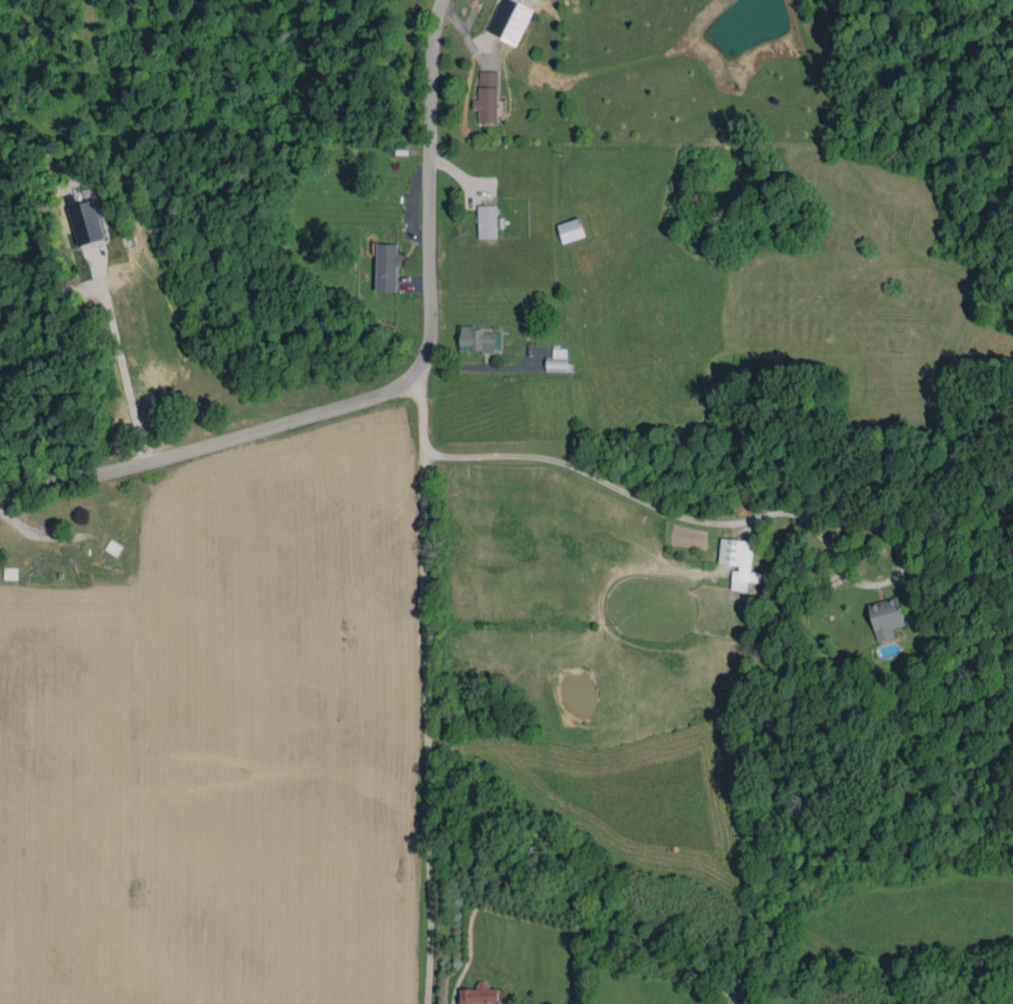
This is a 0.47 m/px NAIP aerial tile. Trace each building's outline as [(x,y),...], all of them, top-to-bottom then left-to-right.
[(517,45),(534,8),(515,0),(500,0),(486,31),(517,45)] [(479,99),(473,99),(472,109),(478,109),(478,122),(497,123),(498,71),(479,71),(479,99)] [(77,246),(103,240),(95,200),(68,205),(77,246)] [(497,238),(497,228),(504,228),(504,217),(497,217),(496,205),(478,205),(478,238),(497,238)] [(563,243),(586,236),(581,217),(558,224),(563,243)] [(397,265),(401,265),(401,253),(397,253),(397,244),(377,243),(375,291),(396,291),(397,265)] [(459,351),(497,352),(497,329),(460,328),(459,351)] [(567,362),(567,348),(553,348),(553,356),(547,356),(546,371),(573,371),(574,362),(567,362)] [(122,546),(111,539),(105,549),(117,556),(122,546)] [(731,590),(747,590),(748,581),(760,582),(761,572),(751,571),(752,541),(720,539),(719,565),(732,566),(731,590)] [(4,578),(17,579),(17,568),(4,567),(4,578)] [(868,604),(877,641),(894,637),(892,628),(904,625),(897,596),(868,604)] [(460,1001),(458,1001),(458,1003),(499,1003),(498,988),(488,988),(488,980),(477,981),(477,989),(460,989),(460,1001)]
